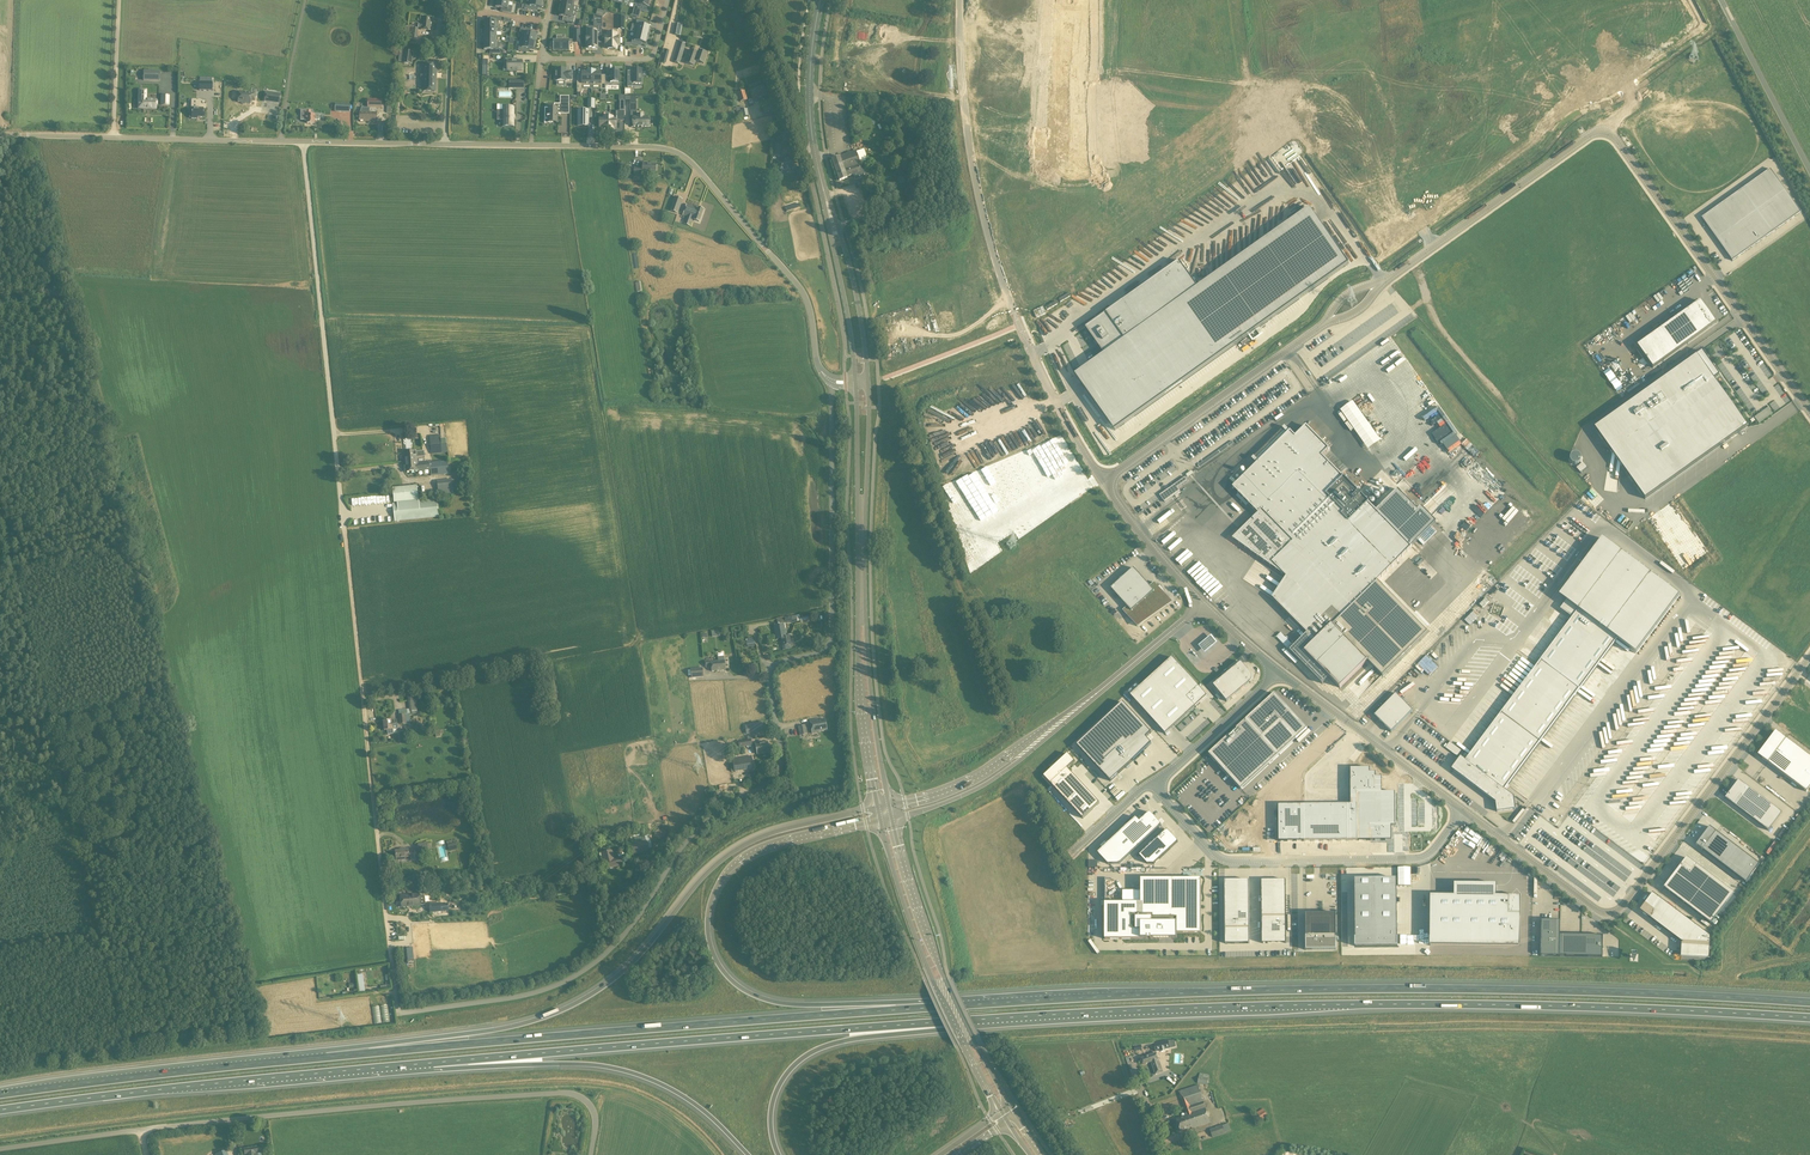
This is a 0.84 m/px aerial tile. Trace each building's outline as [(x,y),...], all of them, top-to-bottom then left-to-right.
[(509,2),(497,0),(497,3),(496,3),(495,6),(496,6),(496,7),(503,9),(502,12),(511,13),(512,7),(508,6),(509,2)] [(528,5),(525,5),(524,9),(534,11),(534,7),(542,8),(542,7),(543,7),(544,4),(543,4),(543,0),(541,0),(529,0),(528,5)] [(560,8),(572,11),(573,6),(577,7),(578,0),(570,0),(570,2),(562,1),(560,8)] [(633,15),(639,17),(641,11),(643,6),(648,7),(650,0),(640,0),(639,4),(636,4),(633,15)] [(572,15),(572,11),(560,8),(559,16),(567,18),(566,22),(574,23),(575,16),(572,15)] [(421,29),(431,30),(432,18),(422,17),(421,29)] [(498,29),(498,21),(501,21),(501,17),(492,17),(492,21),(484,21),(484,22),(483,22),(483,26),(484,26),(484,29),(498,29)] [(637,20),(634,32),(649,36),(650,32),(649,31),(650,27),(643,26),(644,22),(637,20)] [(587,37),(587,43),(588,43),(588,48),(597,48),(597,39),(602,39),(602,27),(593,27),(593,32),(588,32),(588,37),(587,37)] [(406,28),(404,42),(416,44),(418,29),(406,28)] [(520,39),(535,42),(536,39),(537,39),(538,36),(537,36),(537,35),(528,33),(529,30),(521,28),(520,32),(522,32),(520,39)] [(649,36),(634,32),(631,44),(638,46),(639,42),(646,44),(647,40),(648,40),(649,36)] [(606,37),(606,46),(607,46),(607,49),(617,49),(617,46),(619,46),(619,37),(617,37),(617,33),(607,33),(607,37),(606,37)] [(557,40),(553,40),(553,42),(551,42),(551,46),(553,46),(553,51),(569,51),(569,40),(562,40),(562,36),(557,36),(557,40)] [(535,42),(520,39),(518,51),(526,52),(527,48),(534,50),(535,42)] [(496,43),(484,42),(484,50),(490,50),(492,50),(492,54),(500,54),(500,50),(499,50),(499,42),(496,42),(496,43)] [(673,62),(679,64),(686,44),(680,42),(673,62)] [(690,50),(685,63),(694,66),(695,64),(696,61),(698,62),(703,64),(704,64),(704,63),(707,54),(699,51),(698,53),(694,52),(690,50)] [(405,51),(403,63),(412,64),(413,52),(405,51)] [(507,65),(507,71),(509,71),(509,72),(517,72),(517,71),(522,71),(522,61),(517,61),(517,59),(505,59),(505,65),(507,65)] [(436,65),(423,65),(423,79),(424,79),(424,88),(435,88),(435,79),(436,79),(436,65)] [(566,80),(572,80),(572,72),(566,72),(566,69),(556,69),(556,75),(554,75),(554,80),(556,80),(556,81),(566,81),(566,80)] [(628,76),(628,87),(633,87),(641,87),(641,83),(641,69),(632,69),(632,76),(628,76)] [(159,71),(143,71),(143,80),(159,80),(159,71)] [(606,79),(606,85),(619,85),(619,84),(620,84),(620,72),(619,72),(619,71),(610,71),(610,77),(606,77),(606,79)] [(582,72),(582,79),(577,79),(577,89),(582,89),(582,84),(591,84),(591,72),(586,72),(582,72)] [(596,72),(591,72),(591,84),(600,84),(600,89),(606,89),(606,85),(606,79),(601,79),(601,72),(596,72)] [(199,90),(212,91),(212,82),(199,82),(199,90)] [(758,82),(748,85),(753,99),(754,99),(755,103),(756,103),(758,103),(759,101),(758,99),(761,98),(760,97),(766,95),(763,84),(761,85),(759,86),(758,82)] [(745,90),(737,93),(740,102),(748,100),(745,90)] [(239,95),(237,102),(247,104),(250,104),(250,102),(250,100),(255,101),(256,93),(251,92),(251,93),(241,92),(239,92),(239,95)] [(281,95),(265,92),(264,102),(279,104),(281,95)] [(146,93),(139,93),(138,100),(142,100),(141,108),(156,109),(156,100),(146,100),(146,93)] [(560,114),(560,107),(569,107),(569,96),(560,96),(560,104),(554,104),(554,108),(545,108),(545,117),(547,117),(548,117),(548,123),(553,123),(553,122),(557,122),(557,114),(560,114)] [(636,96),(625,96),(625,101),(631,101),(631,104),(636,104),(636,96)] [(232,98),(221,98),(221,110),(232,111),(232,108),(235,108),(235,102),(232,102),(232,98)] [(191,108),(191,113),(189,113),(189,117),(191,117),(191,119),(197,119),(197,118),(203,118),(203,108),(205,109),(205,100),(196,100),(196,108),(191,108)] [(503,126),(514,126),(514,108),(503,108),(503,110),(497,110),(497,120),(503,120),(503,126)] [(369,109),(363,109),(361,113),(356,113),(356,117),(360,117),(360,120),(368,121),(368,122),(377,122),(377,113),(369,113),(369,109)] [(301,110),(301,120),(306,120),(307,120),(307,123),(315,124),(315,120),(319,120),(319,117),(319,115),(315,115),(311,115),(311,111),(306,111),(301,110)] [(748,116),(747,110),(738,111),(737,112),(739,118),(748,116)] [(588,124),(588,111),(578,111),(578,124),(588,124)] [(600,119),(599,127),(604,127),(604,129),(613,129),(613,127),(616,127),(616,121),(624,121),(625,111),(616,111),(616,119),(613,119),(613,117),(605,117),(605,119),(600,119)] [(642,127),(646,127),(646,118),(644,118),(644,115),(636,115),(636,111),(630,111),(630,121),(634,121),(634,127),(638,127),(642,127)] [(774,145),(773,155),(780,156),(782,146),(774,145)] [(854,151),(839,156),(839,157),(832,160),(839,181),(847,178),(847,177),(853,174),(854,178),(855,180),(866,176),(864,170),(863,170),(856,150),(854,151)] [(785,159),(785,158),(780,160),(778,161),(782,173),(789,170),(789,169),(795,167),(794,167),(791,157),(785,159)] [(634,174),(643,175),(643,173),(656,174),(656,164),(643,164),(643,168),(634,168),(634,171),(634,174)] [(1770,169),(1701,218),(1732,261),(1801,212),(1770,169)] [(682,200),(675,197),(670,211),(677,213),(682,200)] [(798,204),(785,209),(786,212),(800,207),(798,204)] [(699,222),(703,210),(698,208),(698,209),(687,205),(683,215),(688,217),(687,220),(690,221),(692,218),(694,219),(694,220),(699,222)] [(1104,354),(1075,375),(1115,431),(1349,264),(1309,208),(1198,288),(1179,261),(1086,327),(1104,354)] [(1700,301),(1637,346),(1653,368),(1716,323),(1700,301)] [(1747,427),(1714,380),(1719,376),(1702,351),(1594,428),(1645,499),(1747,427)] [(1616,391),(1623,388),(1612,368),(1605,372),(1616,391)] [(1751,390),(1755,395),(1760,392),(1756,386),(1751,390)] [(1755,396),(1759,400),(1764,397),(1760,392),(1755,396)] [(1368,450),(1382,441),(1355,401),(1342,410),(1368,450)] [(1239,483),(1233,488),(1234,489),(1234,488),(1238,492),(1238,493),(1239,493),(1243,498),(1243,499),(1244,498),(1248,503),(1248,504),(1249,503),(1253,508),(1253,509),(1254,508),(1259,513),(1258,513),(1259,514),(1241,531),(1240,532),(1239,532),(1239,533),(1239,534),(1238,534),(1238,535),(1238,536),(1238,537),(1238,538),(1238,539),(1238,540),(1239,540),(1239,541),(1239,542),(1240,542),(1240,543),(1241,543),(1241,544),(1257,553),(1257,555),(1273,567),(1275,565),(1287,577),(1273,599),(1315,642),(1309,647),(1302,640),(1290,651),(1323,685),(1330,678),(1340,688),(1367,661),(1382,676),(1427,632),(1377,582),(1377,581),(1381,577),(1382,577),(1382,576),(1386,572),(1387,572),(1387,571),(1392,567),(1393,567),(1392,566),(1397,561),(1397,562),(1398,562),(1397,561),(1402,556),(1402,557),(1403,556),(1402,556),(1407,551),(1407,552),(1408,551),(1407,551),(1412,547),(1411,546),(1436,522),(1421,507),(1417,510),(1397,490),(1376,511),(1375,511),(1371,507),(1371,506),(1370,506),(1368,504),(1369,503),(1344,477),(1343,478),(1341,476),(1341,475),(1340,476),(1336,471),(1336,470),(1336,471),(1331,466),(1332,466),(1331,465),(1331,466),(1326,461),(1327,461),(1327,460),(1326,461),(1322,456),(1329,450),(1326,447),(1327,447),(1326,446),(1326,447),(1321,442),(1322,442),(1321,441),(1321,442),(1316,437),(1317,437),(1316,436),(1316,437),(1311,432),(1312,431),(1311,431),(1306,426),(1305,427),(1306,427),(1301,432),(1300,431),(1300,432),(1296,437),(1295,437),(1290,432),(1291,432),(1290,432),(1285,427),(1252,459),(1257,465),(1256,465),(1255,465),(1256,466),(1250,471),(1250,470),(1249,471),(1250,471),(1245,476),(1244,476),(1244,477),(1239,482),(1238,482),(1239,483)] [(440,433),(429,434),(431,451),(432,454),(448,452),(446,438),(441,439),(440,433)] [(1443,444),(1447,450),(1460,442),(1455,436),(1443,444)] [(448,460),(418,463),(417,457),(425,456),(424,451),(416,452),(404,453),(406,472),(430,469),(431,476),(449,474),(448,460)] [(1583,463),(1576,468),(1581,474),(1587,468),(1583,463)] [(1169,488),(1160,495),(1162,498),(1165,502),(1180,491),(1178,488),(1187,481),(1185,477),(1169,488)] [(461,488),(460,479),(452,480),(437,481),(438,495),(453,493),(453,489),(461,488)] [(418,500),(417,486),(393,488),(394,502),(418,500)] [(439,517),(437,499),(393,503),(388,503),(389,510),(394,510),(395,521),(439,517)] [(1242,525),(1249,515),(1244,512),(1237,521),(1242,525)] [(1461,757),(1451,769),(1475,787),(1491,799),(1496,802),(1497,812),(1516,809),(1514,797),(1504,789),(1505,788),(1508,785),(1543,738),(1544,736),(1572,700),(1575,696),(1592,673),(1617,639),(1636,654),(1679,596),(1621,553),(1578,610),(1572,618),(1553,644),(1536,667),(1469,756),(1465,753),(1462,758),(1461,757)] [(1150,586),(1134,568),(1111,589),(1127,607),(1123,610),(1137,626),(1168,598),(1162,591),(1164,590),(1163,590),(1159,587),(1160,586),(1160,585),(1158,587),(1154,582),(1150,586)] [(1469,618),(1474,622),(1481,615),(1476,610),(1469,618)] [(775,628),(777,639),(780,638),(786,637),(784,624),(773,626),(774,628),(775,628)] [(791,644),(789,636),(786,637),(780,638),(782,645),(791,644)] [(1211,636),(1199,646),(1205,654),(1217,643),(1211,636)] [(746,641),(747,647),(752,647),(752,648),(755,647),(754,645),(753,640),(750,640),(746,641)] [(1427,655),(1419,664),(1430,674),(1438,665),(1427,655)] [(718,657),(718,661),(711,661),(711,660),(705,660),(705,667),(712,667),(712,671),(725,670),(724,656),(718,657)] [(1140,687),(1130,696),(1166,734),(1208,696),(1199,687),(1172,658),(1140,687)] [(1241,662),(1213,685),(1227,702),(1250,683),(1251,682),(1252,680),(1252,679),(1252,677),(1252,675),(1251,674),(1241,662)] [(703,676),(703,668),(691,668),(692,677),(703,676)] [(1396,693),(1374,715),(1390,732),(1412,710),(1396,693)] [(1248,718),(1208,754),(1241,789),(1307,729),(1305,727),(1275,694),(1248,718)] [(1123,703),(1077,746),(1111,782),(1151,744),(1146,738),(1151,733),(1123,703)] [(1795,727),(1809,738),(1809,707),(1806,712),(1795,727)] [(812,733),(820,731),(819,730),(827,729),(825,718),(817,720),(817,719),(810,720),(812,733)] [(804,719),(797,720),(800,735),(807,734),(804,719)] [(383,721),(385,730),(387,730),(388,735),(394,734),(393,729),(392,729),(392,725),(396,725),(396,724),(397,724),(397,723),(396,723),(396,721),(391,721),(391,720),(383,721)] [(745,726),(747,734),(763,732),(761,723),(745,726)] [(1758,755),(1762,758),(1761,759),(1767,763),(1806,792),(1809,787),(1809,757),(1786,738),(1780,734),(1776,739),(1772,736),(1758,755)] [(751,739),(738,741),(739,747),(743,746),(752,745),(751,739)] [(753,744),(754,749),(756,748),(757,754),(770,752),(768,742),(753,744)] [(1447,747),(1458,756),(1462,750),(1451,742),(1447,747)] [(1063,758),(1044,777),(1083,819),(1091,811),(1100,803),(1082,784),(1068,769),(1070,767),(1075,762),(1068,754),(1063,758)] [(732,759),(734,772),(754,769),(752,756),(732,759)] [(1278,805),(1279,841),(1392,840),(1391,826),(1396,826),(1395,792),(1382,792),(1382,777),(1376,777),(1376,773),(1370,773),(1370,768),(1350,768),(1351,804),(1278,805)] [(1738,780),(1725,798),(1768,831),(1782,813),(1738,780)] [(1136,817),(1097,853),(1108,864),(1120,864),(1162,825),(1150,812),(1140,821),(1136,817)] [(1696,845),(1741,879),(1755,861),(1710,827),(1696,845)] [(1159,837),(1139,856),(1147,864),(1154,864),(1170,849),(1178,842),(1167,830),(1159,837)] [(649,851),(645,841),(632,844),(630,834),(625,835),(627,845),(629,856),(649,851)] [(427,842),(417,843),(418,851),(428,850),(427,842)] [(457,849),(455,843),(447,844),(449,851),(457,849)] [(405,857),(409,857),(408,849),(405,850),(405,849),(400,849),(400,850),(395,851),(397,862),(406,861),(405,857)] [(621,858),(614,860),(611,851),(602,853),(604,861),(603,862),(605,869),(622,865),(621,858)] [(1686,857),(1663,888),(1711,924),(1734,893),(1686,857)] [(1105,903),(1105,939),(1159,939),(1177,939),(1177,933),(1201,933),(1201,879),(1177,879),(1177,912),(1165,912),(1165,879),(1141,879),(1141,891),(1141,903),(1123,903),(1105,903)] [(1355,879),(1356,947),(1397,946),(1397,879),(1355,879)] [(1262,881),(1262,943),(1264,943),(1264,940),(1270,940),(1270,942),(1272,942),(1272,940),(1276,940),(1276,942),(1277,942),(1277,940),(1284,940),(1284,943),(1285,943),(1285,880),(1262,881)] [(1225,881),(1225,943),(1227,943),(1227,941),(1248,941),(1248,943),(1249,943),(1249,881),(1225,881)] [(1652,893),(1640,910),(1682,943),(1682,955),(1708,956),(1709,951),(1710,951),(1711,937),(1652,893)] [(421,905),(419,894),(401,896),(402,907),(421,905)] [(1430,896),(1430,945),(1431,945),(1431,944),(1518,945),(1519,939),(1520,939),(1520,896),(1496,896),(1454,896),(1430,896)] [(430,913),(441,911),(440,903),(429,904),(430,913)] [(1306,914),(1306,950),(1336,950),(1336,914),(1306,914)] [(1540,950),(1540,956),(1602,957),(1602,951),(1601,951),(1601,947),(1603,948),(1603,936),(1581,935),(1560,935),(1560,920),(1541,920),(1540,946),(1542,946),(1542,950),(1540,950)] [(363,974),(357,975),(359,992),(365,992),(363,974)] [(382,1022),(390,1022),(389,1005),(381,1005),(382,1022)] [(380,1006),(372,1007),(375,1024),(383,1022),(380,1006)] [(1168,1041),(1154,1044),(1155,1051),(1170,1048),(1168,1041)] [(1163,1072),(1156,1053),(1142,1058),(1142,1059),(1144,1065),(1151,1062),(1155,1073),(1155,1075),(1163,1072)] [(1199,1073),(1197,1083),(1207,1085),(1209,1075),(1199,1073)] [(1186,1115),(1176,1119),(1180,1131),(1192,1127),(1192,1129),(1210,1123),(1199,1088),(1198,1085),(1179,1091),(1180,1095),(1180,1096),(1181,1098),(1186,1113),(1186,1115)] [(1258,1112),(1262,1119),(1269,1115),(1265,1109),(1258,1112)] [(1210,1129),(1212,1138),(1225,1134),(1225,1133),(1222,1125),(1210,1129)]
